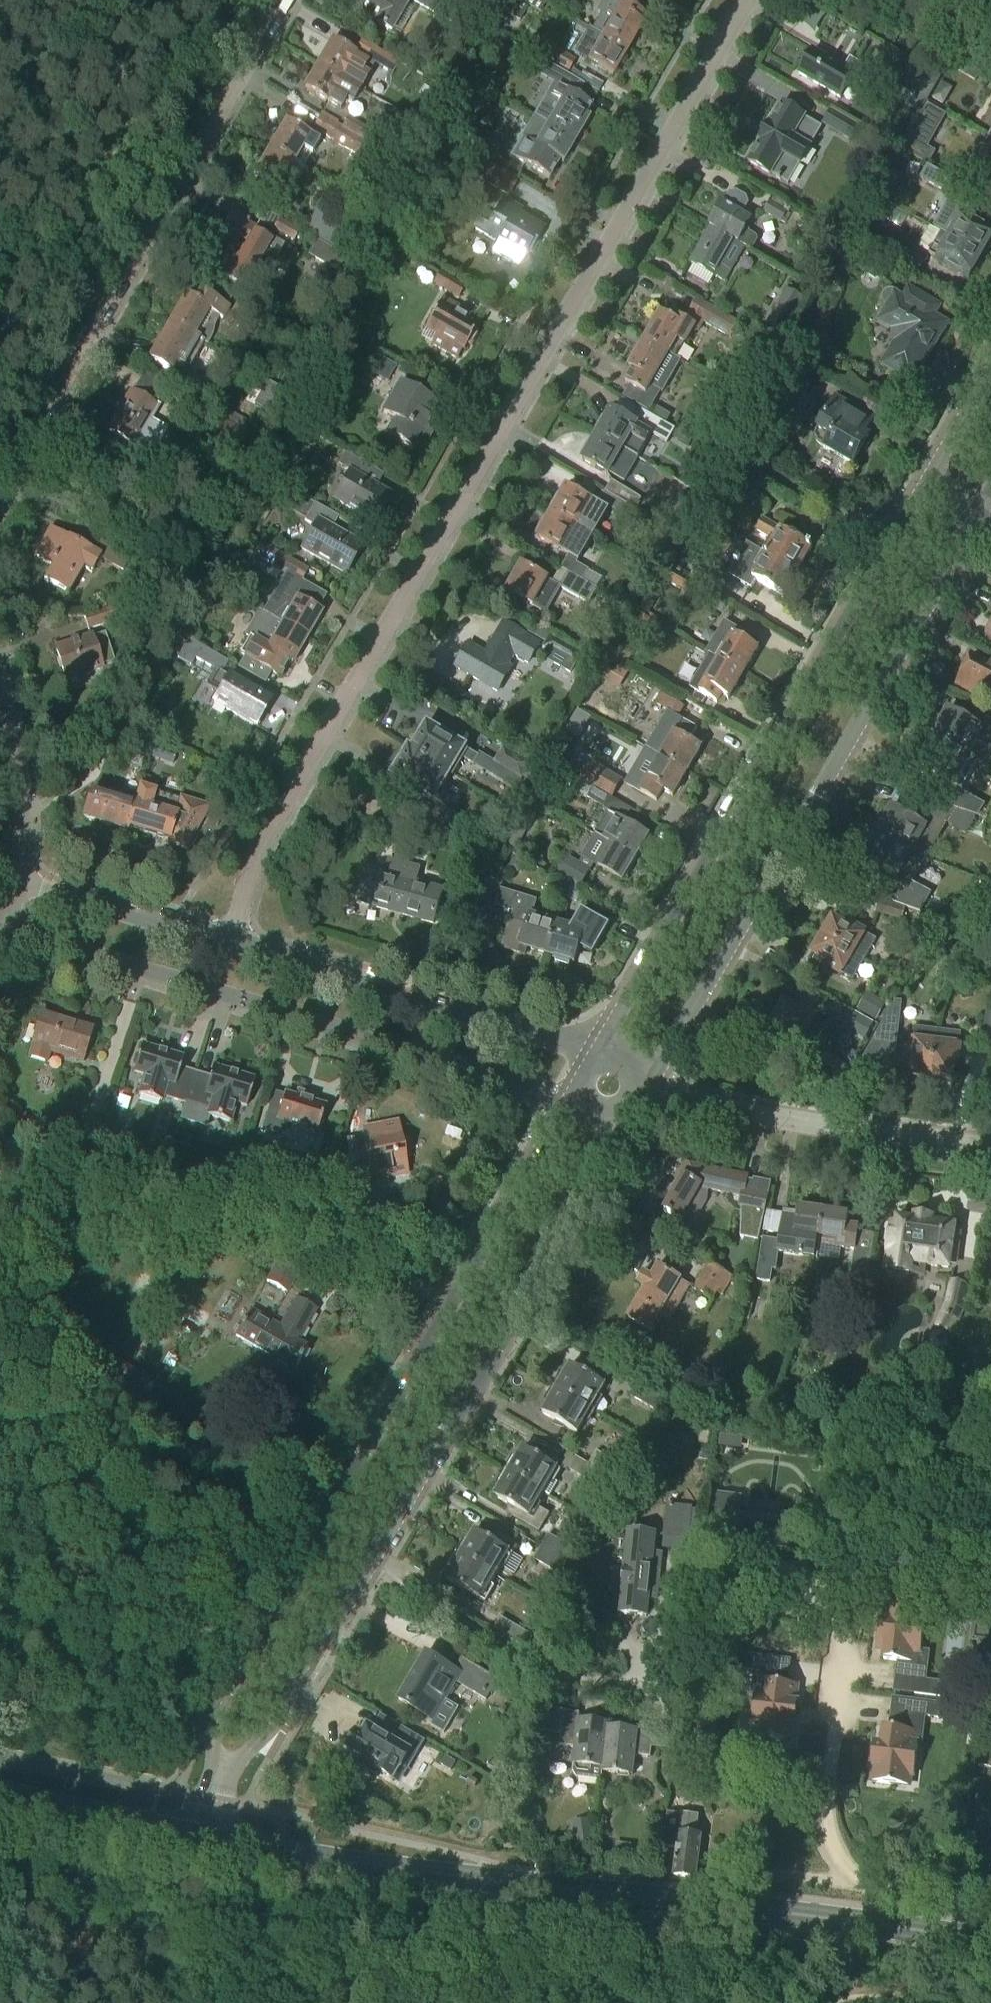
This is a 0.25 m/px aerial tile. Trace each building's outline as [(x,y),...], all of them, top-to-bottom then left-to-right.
[(360,11),(378,20),(376,23),(391,32),(407,4),(400,0),(367,0),(360,11)] [(460,9),(448,0),(409,0),(409,1),(453,23),(460,9)] [(507,15),(520,22),(529,7),(517,0),(515,0),(507,15)] [(592,30),(598,33),(604,36),(627,50),(642,23),(638,21),(641,15),(615,0),(609,0),(592,30)] [(964,6),(979,14),(986,0),(968,0),(964,6)] [(598,33),(592,30),(590,29),(575,54),(612,76),(627,50),(604,36),(598,33)] [(345,49),(332,42),(319,64),(363,89),(370,76),(361,71),(366,63),(356,56),(358,53),(347,46),(345,49)] [(568,72),(575,60),(546,42),(539,55),(568,72)] [(388,71),(394,61),(374,49),(368,59),(388,71)] [(840,98),(854,74),(813,50),(799,74),(840,98)] [(975,82),(986,65),(961,50),(951,67),(975,82)] [(354,105),(362,90),(363,89),(319,64),(305,88),(342,110),(347,101),(354,105)] [(534,116),(533,117),(548,125),(575,141),(589,117),(585,116),(592,105),(577,96),(583,84),(552,66),(544,81),(552,86),(534,116)] [(912,108),(911,109),(920,115),(941,80),(918,66),(904,89),(913,95),(911,99),(915,102),(912,108)] [(766,129),(767,129),(763,136),(762,135),(762,136),(762,137),(760,141),(761,142),(749,163),(771,176),(772,174),(777,178),(777,179),(781,181),(782,180),(789,184),(800,164),(802,165),(811,148),(810,148),(822,128),(805,118),(806,117),(784,104),(771,125),(770,124),(768,128),(767,128),(766,129)] [(935,152),(927,147),(945,115),(930,107),(904,152),(927,165),(935,152)] [(859,128),(832,112),(824,124),(852,140),(859,128)] [(359,152),(365,141),(362,140),(342,128),(321,116),(313,129),(357,155),(359,152)] [(362,140),(368,129),(348,117),(342,128),(362,140)] [(533,117),(511,156),(549,178),(559,161),(562,163),(575,141),(548,125),(533,117)] [(303,168),(320,141),(286,121),(269,150),(303,168)] [(365,141),(359,152),(378,163),(384,153),(365,141)] [(294,183),(303,168),(269,150),(253,177),(278,191),(286,177),(294,183)] [(518,178),(483,159),(481,164),(468,156),(458,174),(471,181),(474,175),(509,195),(518,178)] [(980,180),(990,186),(990,160),(980,180)] [(919,178),(947,194),(954,181),(927,165),(919,178)] [(753,250),(758,240),(758,236),(745,228),(751,219),(741,214),(747,203),(745,197),(736,192),(729,193),(710,228),(737,243),(738,242),(753,250)] [(948,235),(983,256),(989,245),(987,244),(990,236),(990,230),(963,214),(968,205),(951,195),(933,227),(942,232),(948,235)] [(538,244),(535,242),(543,228),(519,214),(521,209),(504,200),(494,218),(484,213),(474,230),(497,242),(492,251),(519,266),(526,253),(528,254),(530,251),(533,253),(538,244)] [(782,223),(787,213),(769,202),(763,212),(782,223)] [(276,260),(284,246),(248,225),(251,220),(235,210),(223,232),(234,238),(216,270),(244,287),(264,253),(276,260)] [(334,249),(345,229),(315,211),(304,232),(334,249)] [(294,241),(301,230),(280,220),(273,230),(294,241)] [(724,282),(730,271),(723,267),(737,243),(710,228),(690,262),(724,282)] [(977,267),(983,256),(948,235),(942,232),(929,254),(967,277),(974,266),(977,267)] [(336,274),(346,257),(318,241),(308,258),(336,274)] [(459,297),(465,287),(440,273),(434,284),(459,297)] [(939,306),(908,289),(904,296),(896,291),(890,291),(889,291),(885,293),(883,297),(882,299),(882,301),(883,303),(884,305),(887,309),(881,319),(906,333),(887,367),(912,381),(944,324),(933,318),(939,306)] [(784,336),(804,299),(787,290),(767,327),(784,336)] [(229,307),(200,291),(195,300),(186,295),(171,322),(194,336),(205,342),(209,344),(210,341),(212,337),(213,335),(213,333),(214,330),(214,327),(217,321),(219,317),(223,319),(229,307)] [(465,349),(479,324),(469,319),(471,316),(442,300),(426,327),(438,334),(432,345),(457,359),(463,348),(465,349)] [(738,322),(701,301),(689,323),(677,316),(675,320),(661,312),(645,340),(678,358),(695,328),(698,330),(703,321),(730,337),(738,322)] [(209,344),(205,342),(194,336),(171,322),(150,359),(184,379),(205,343),(208,345),(209,344)] [(652,386),(662,366),(670,371),(678,358),(645,340),(629,368),(635,372),(628,384),(645,394),(638,406),(649,412),(661,391),(652,386)] [(387,382),(397,366),(375,354),(366,370),(387,382)] [(423,436),(434,418),(430,415),(436,406),(399,385),(383,413),(396,421),(388,435),(411,448),(419,434),(423,436)] [(151,454),(160,439),(149,432),(153,425),(149,422),(158,407),(130,391),(108,430),(151,454)] [(853,465),(869,437),(864,434),(874,418),(836,397),(816,433),(815,436),(816,440),(817,443),(820,445),(853,465)] [(670,416),(659,409),(655,417),(665,423),(670,416)] [(636,424),(612,410),(597,435),(632,455),(638,458),(651,435),(666,443),(674,430),(644,411),(636,424)] [(291,424),(281,419),(275,431),(284,436),(291,424)] [(237,453),(249,431),(229,420),(218,443),(237,453)] [(625,466),(632,455),(597,435),(583,460),(608,475),(616,461),(625,466)] [(375,523),(391,495),(358,476),(364,466),(344,454),(337,464),(349,471),(333,499),(375,523)] [(635,509),(641,498),(611,481),(605,492),(635,509)] [(567,488),(552,514),(577,529),(592,537),(610,507),(630,519),(643,526),(648,517),(635,510),(635,509),(605,492),(598,505),(567,488)] [(304,521),(314,527),(301,549),(345,574),(361,546),(331,529),(338,517),(315,503),(304,521)] [(577,529),(552,514),(538,538),(569,556),(561,569),(568,573),(583,582),(583,581),(589,571),(577,564),(592,537),(577,529)] [(798,572),(812,548),(762,520),(756,530),(770,538),(763,552),(798,572)] [(69,539),(58,533),(51,529),(35,556),(53,566),(45,581),(68,594),(83,568),(92,573),(100,557),(123,570),(130,558),(98,539),(91,551),(69,538),(69,539)] [(763,552),(748,543),(730,576),(753,589),(758,581),(784,596),(791,584),(794,586),(801,575),(798,573),(798,572),(763,552)] [(309,586),(302,582),(308,571),(262,544),(255,555),(288,574),(275,597),(294,607),(284,625),(306,637),(320,613),(300,601),(309,586)] [(197,572),(202,560),(192,555),(187,567),(197,572)] [(682,575),(664,564),(657,575),(676,586),(682,575)] [(560,587),(522,565),(507,591),(533,605),(546,612),(560,587),(590,605),(598,590),(583,581),(583,582),(568,573),(560,587)] [(643,600),(636,612),(646,618),(653,605),(643,600)] [(89,629),(118,620),(117,619),(129,616),(130,612),(114,608),(85,616),(89,629)] [(244,636),(253,641),(237,667),(254,677),(261,666),(279,676),(288,660),(292,662),(306,637),(284,625),(259,610),(244,636)] [(646,618),(636,612),(611,658),(608,656),(606,659),(629,672),(631,668),(626,666),(651,620),(646,618)] [(706,652),(709,654),(718,658),(743,673),(757,648),(749,643),(751,639),(744,635),(744,634),(723,622),(706,652)] [(528,662),(539,644),(504,624),(486,653),(470,644),(457,667),(497,691),(511,668),(508,666),(514,655),(528,662)] [(574,664),(580,651),(549,634),(542,647),(574,664)] [(66,679),(114,663),(105,635),(57,651),(66,679)] [(189,640),(178,659),(191,666),(195,659),(219,672),(221,674),(222,674),(228,662),(189,640)] [(718,658),(709,654),(690,687),(717,703),(722,695),(728,698),(743,673),(718,658)] [(972,655),(966,666),(964,667),(961,672),(962,674),(957,683),(959,686),(971,693),(975,691),(977,687),(990,693),(990,692),(990,665),(972,655)] [(620,689),(629,672),(606,659),(596,678),(606,683),(607,681),(620,689)] [(219,672),(212,684),(222,690),(214,703),(256,726),(270,702),(228,678),(221,674),(222,674),(221,674),(219,672)] [(677,717),(682,706),(660,693),(654,704),(677,717)] [(934,736),(967,756),(983,766),(990,751),(990,720),(987,719),(982,729),(949,710),(934,736)] [(686,773),(700,748),(688,742),(696,728),(673,715),(660,738),(669,743),(660,758),(673,765),(686,773)] [(453,777),(453,776),(464,759),(474,765),(479,756),(428,726),(421,737),(418,735),(409,750),(450,775),(453,777)] [(952,782),(967,756),(934,736),(918,763),(952,782)] [(504,748),(496,762),(521,778),(530,763),(504,748)] [(409,750),(405,756),(401,754),(394,766),(398,768),(394,775),(445,806),(450,797),(440,791),(450,775),(409,750)] [(672,796),(686,773),(673,765),(660,758),(646,750),(626,784),(657,801),(662,791),(672,796)] [(620,781),(591,764),(582,779),(611,796),(620,781)] [(180,801),(155,794),(156,793),(140,788),(138,795),(128,828),(169,840),(168,844),(185,849),(209,807),(181,799),(180,801)] [(124,800),(92,790),(84,818),(126,830),(128,828),(138,795),(126,792),(124,800)] [(979,817),(986,805),(961,791),(951,807),(976,816),(979,817)] [(636,858),(649,835),(625,821),(631,810),(610,798),(603,810),(608,813),(595,835),(604,840),(636,858)] [(951,807),(935,801),(930,815),(967,834),(976,816),(951,807)] [(917,855),(924,844),(918,841),(926,827),(892,808),(878,833),(917,855)] [(451,813),(443,827),(469,842),(477,828),(451,813)] [(912,865),(917,855),(878,833),(864,856),(898,876),(906,862),(912,865)] [(511,835),(506,844),(516,850),(521,840),(511,835)] [(604,840),(595,835),(583,857),(623,880),(636,858),(604,840)] [(497,881),(511,854),(499,848),(485,875),(497,881)] [(408,865),(411,854),(398,850),(394,861),(389,859),(385,874),(369,870),(360,902),(434,923),(443,891),(415,883),(420,868),(408,865)] [(509,868),(515,871),(521,869),(524,863),(514,858),(509,868)] [(567,858),(558,872),(581,885),(589,871),(567,858)] [(567,897),(569,886),(562,884),(559,895),(567,897)] [(569,885),(569,886),(567,897),(566,898),(577,902),(582,893),(569,885)] [(920,914),(927,901),(903,887),(895,900),(920,914)] [(545,921),(531,917),(536,901),(501,890),(496,906),(518,913),(515,922),(511,920),(502,948),(524,954),(526,947),(549,954),(562,911),(549,908),(545,921)] [(566,898),(567,897),(559,895),(557,903),(565,905),(566,898)] [(902,919),(905,908),(878,900),(875,912),(902,919)] [(562,911),(549,954),(557,957),(555,961),(570,966),(571,961),(575,962),(580,946),(595,950),(610,924),(583,909),(571,929),(561,926),(565,912),(562,911)] [(849,927),(833,918),(823,935),(865,959),(876,939),(865,932),(851,924),(849,927)] [(853,980),(865,959),(823,935),(813,953),(829,962),(827,966),(841,973),(853,980)] [(876,1021),(886,1003),(867,992),(857,1010),(876,1021)] [(901,999),(893,998),(874,1034),(897,1036),(901,999)] [(800,1011),(784,1002),(774,1020),(804,1037),(815,1044),(827,1023),(816,1017),(802,1008),(800,1011)] [(865,1034),(872,1022),(857,1014),(851,1026),(865,1034)] [(986,1014),(982,1041),(990,1042),(990,1015),(986,1014)] [(82,1060),(91,1031),(41,1015),(29,1056),(47,1062),(51,1051),(82,1060)] [(912,1075),(932,1077),(936,1043),(938,1030),(914,1027),(910,1056),(914,1057),(912,1075)] [(936,1043),(932,1077),(952,1080),(954,1062),(958,1062),(961,1033),(938,1030),(936,1043)] [(186,1103),(195,1073),(180,1069),(183,1058),(141,1045),(133,1072),(144,1075),(138,1094),(161,1101),(163,1096),(186,1103)] [(858,1058),(856,1054),(852,1052),(848,1054),(846,1058),(848,1062),(852,1064),(856,1062),(858,1058)] [(829,1053),(824,1062),(835,1068),(840,1059),(829,1053)] [(255,1080),(213,1067),(209,1078),(195,1073),(186,1103),(209,1110),(207,1115),(230,1122),(236,1103),(247,1106),(255,1080)] [(273,1091),(266,1117),(277,1120),(317,1132),(325,1107),(314,1103),(315,1098),(297,1093),(296,1098),(285,1095),(273,1091)] [(0,1110),(0,1123),(8,1119),(3,1108),(0,1110)] [(21,1115),(15,1116),(17,1127),(28,1125),(26,1119),(21,1115)] [(400,1136),(398,1123),(366,1129),(376,1179),(407,1173),(403,1152),(407,1151),(411,1146),(409,1138),(404,1135),(400,1136)] [(153,1172),(163,1175),(166,1165),(159,1163),(155,1166),(153,1172)] [(691,1165),(665,1209),(682,1219),(700,1187),(731,1194),(742,1196),(742,1237),(760,1241),(770,1194),(768,1194),(771,1182),(753,1178),(752,1181),(747,1179),(748,1177),(736,1175),(691,1165)] [(227,1174),(222,1191),(230,1194),(236,1177),(227,1174)] [(234,1195),(246,1199),(250,1185),(248,1180),(240,1177),(234,1195)] [(809,1209),(798,1207),(797,1216),(783,1214),(779,1242),(764,1239),(757,1281),(770,1283),(772,1270),(776,1270),(779,1252),(815,1258),(819,1237),(823,1209),(809,1207),(809,1209)] [(819,1237),(815,1258),(818,1258),(840,1261),(842,1248),(854,1250),(848,1289),(860,1291),(868,1279),(875,1234),(858,1232),(859,1226),(847,1225),(849,1214),(839,1213),(839,1212),(823,1209),(819,1237)] [(892,1224),(886,1271),(910,1275),(911,1263),(924,1265),(949,1268),(950,1262),(955,1263),(959,1239),(953,1239),(954,1226),(932,1223),(931,1223),(932,1220),(916,1218),(915,1221),(899,1219),(898,1224),(892,1224)] [(692,1251),(699,1238),(678,1226),(670,1239),(692,1251)] [(287,1293),(300,1269),(280,1258),(267,1282),(287,1293)] [(722,1272),(708,1264),(692,1291),(712,1302),(718,1291),(723,1294),(733,1275),(723,1269),(722,1272)] [(663,1315),(671,1320),(691,1285),(681,1280),(681,1279),(658,1266),(652,1278),(644,1274),(639,1283),(646,1287),(638,1302),(639,1303),(630,1319),(653,1332),(663,1315)] [(952,1281),(947,1302),(943,1311),(960,1319),(965,1309),(970,1287),(967,1287),(968,1284),(952,1281)] [(299,1342),(317,1310),(297,1298),(281,1327),(251,1310),(236,1336),(295,1370),(308,1347),(299,1342)] [(592,1410),(606,1385),(571,1365),(556,1390),(592,1410)] [(657,1411),(665,1397),(636,1381),(629,1394),(657,1411)] [(578,1433),(592,1410),(556,1390),(543,1413),(578,1433)] [(782,1408),(777,1428),(786,1431),(792,1411),(782,1408)] [(727,1430),(730,1414),(718,1411),(714,1427),(727,1430)] [(710,1445),(713,1429),(701,1427),(699,1444),(710,1445)] [(720,1434),(718,1447),(736,1449),(737,1437),(720,1434)] [(544,1460),(523,1448),(508,1474),(543,1493),(551,1478),(555,1480),(561,1470),(554,1465),(557,1459),(548,1453),(544,1460)] [(700,1448),(698,1458),(707,1459),(709,1450),(700,1448)] [(618,1480),(625,1467),(596,1450),(589,1464),(618,1480)] [(611,1491),(618,1480),(589,1464),(582,1475),(611,1491)] [(543,1493),(508,1474),(495,1496),(515,1507),(510,1515),(540,1532),(550,1514),(536,1506),(543,1493)] [(714,1492),(708,1536),(722,1537),(722,1543),(724,1543),(724,1542),(731,1542),(744,1544),(744,1546),(746,1546),(746,1544),(791,1550),(795,1518),(741,1511),(741,1510),(743,1496),(714,1492)] [(690,1539),(693,1507),(666,1505),(663,1537),(690,1539)] [(475,1531),(460,1556),(495,1576),(504,1562),(507,1564),(513,1553),(475,1531)] [(657,1599),(661,1554),(653,1553),(655,1534),(629,1531),(621,1612),(647,1614),(648,1598),(657,1599)] [(569,1564),(577,1550),(548,1533),(541,1547),(569,1564)] [(563,1575),(569,1564),(541,1547),(534,1559),(563,1575)] [(485,1602),(492,1591),(488,1589),(495,1576),(460,1556),(447,1579),(485,1602)] [(973,1620),(990,1623),(990,1604),(975,1601),(973,1620)] [(878,1641),(877,1650),(885,1651),(884,1659),(890,1660),(898,1661),(896,1678),(911,1680),(915,1650),(921,1651),(921,1650),(925,1621),(922,1621),(924,1608),(885,1603),(883,1621),(881,1620),(878,1641)] [(522,1646),(529,1634),(501,1617),(494,1629),(522,1646)] [(740,1653),(738,1668),(755,1670),(764,1671),(767,1657),(740,1653)] [(455,1670),(427,1654),(400,1700),(434,1720),(435,1720),(434,1722),(435,1726),(439,1729),(444,1727),(454,1709),(453,1704),(446,1700),(459,1678),(482,1692),(480,1696),(487,1700),(499,1679),(462,1657),(455,1670)] [(757,1694),(753,1722),(765,1723),(764,1727),(763,1737),(791,1741),(793,1724),(796,1724),(798,1703),(796,1703),(798,1685),(788,1684),(789,1673),(770,1671),(768,1691),(757,1690),(757,1694)] [(916,1679),(914,1694),(941,1697),(943,1683),(926,1681),(916,1679)] [(914,1700),(912,1715),(925,1717),(938,1718),(940,1704),(914,1700)] [(602,1780),(603,1771),(608,1728),(609,1724),(580,1720),(581,1713),(564,1711),(560,1745),(577,1747),(574,1771),(577,1777),(602,1780)] [(358,1733),(349,1748),(363,1757),(359,1764),(377,1774),(381,1767),(395,1776),(401,1767),(407,1770),(416,1755),(409,1751),(418,1737),(381,1716),(373,1730),(368,1727),(363,1736),(358,1733)] [(650,1756),(654,1725),(638,1723),(637,1731),(608,1728),(603,1771),(633,1774),(635,1755),(650,1756)] [(876,1734),(872,1765),(875,1765),(872,1783),(910,1788),(912,1775),(915,1776),(919,1746),(912,1745),(914,1731),(885,1728),(884,1735),(876,1734)] [(537,1744),(535,1764),(545,1765),(548,1746),(537,1744)] [(708,1752),(692,1753),(692,1765),(708,1764),(708,1752)] [(447,1755),(441,1765),(452,1770),(457,1761),(447,1755)] [(591,1828),(573,1830),(575,1848),(594,1845),(591,1828)] [(696,1878),(701,1835),(679,1833),(674,1876),(696,1878)] [(243,1975),(254,1976),(256,1959),(246,1957),(243,1975)]
